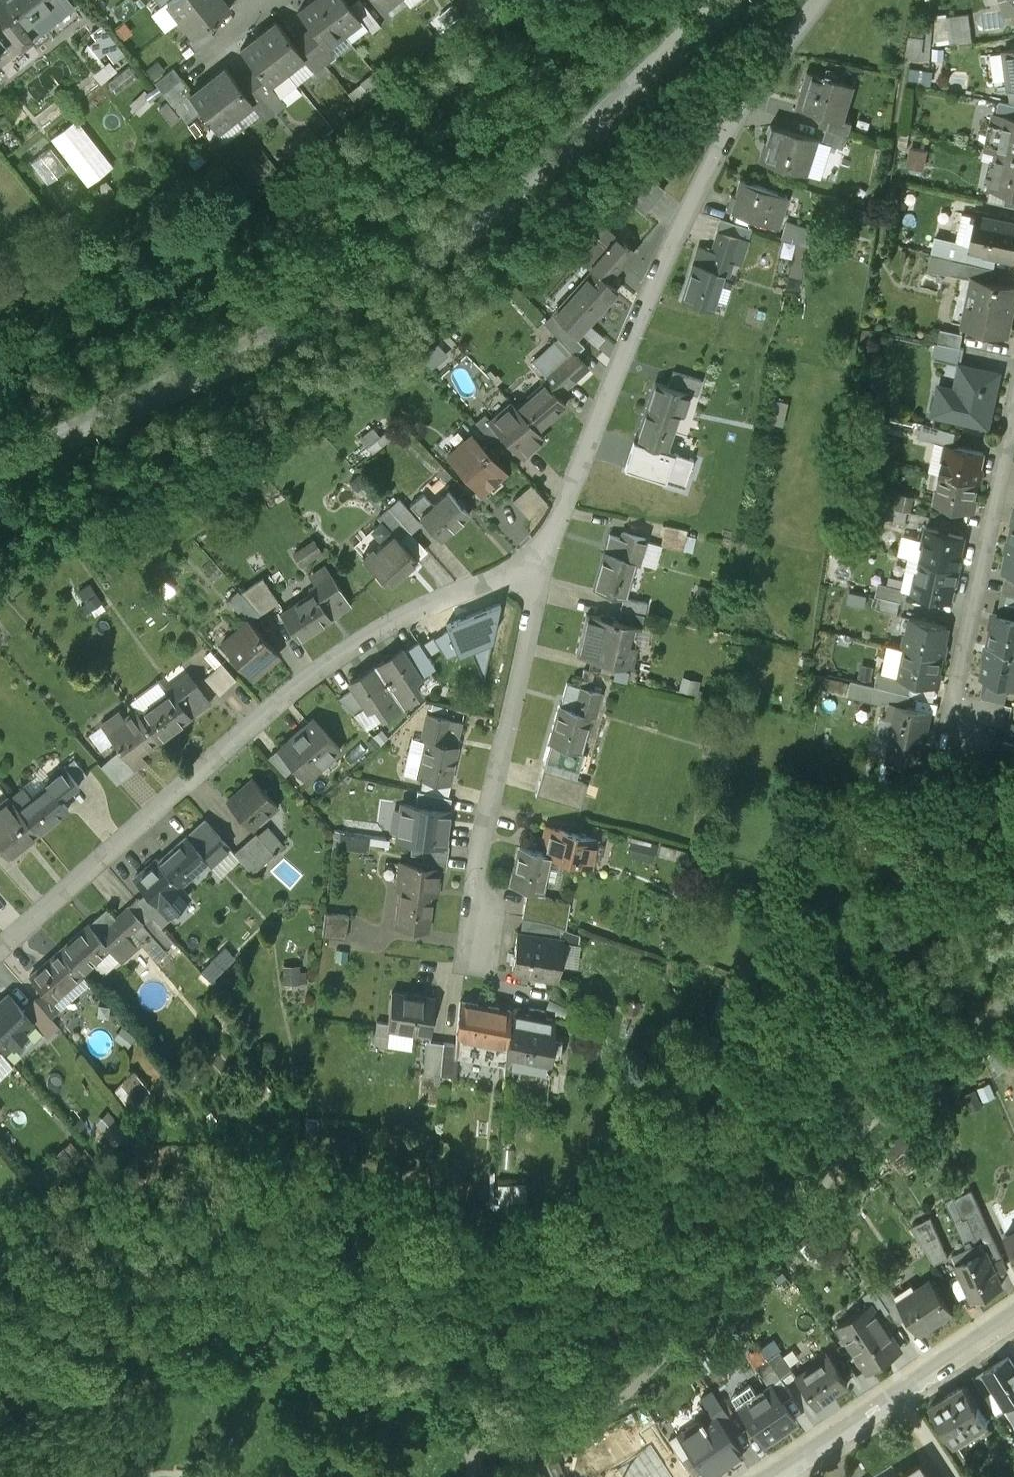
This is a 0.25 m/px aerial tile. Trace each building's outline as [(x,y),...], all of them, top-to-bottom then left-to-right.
[(21,43),(73,2),(72,0),(0,0),(0,16),(21,43)] [(181,20),(206,0),(170,0),(167,2),(181,20)] [(195,37),(207,28),(230,10),(223,0),(206,0),(181,20),(195,37)] [(317,0),(314,0),(299,12),(314,32),(325,47),(326,47),(343,34),(317,0)] [(346,0),(317,0),(343,34),(361,20),(350,6),(346,0)] [(361,0),(358,0),(350,6),(361,20),(372,34),(382,27),(361,0)] [(384,9),(395,0),(377,0),(384,9)] [(1008,17),(1013,15),(1013,0),(1001,0),(1008,17)] [(970,17),(948,19),(951,46),(973,44),(970,17)] [(293,80),(310,66),(292,44),(277,23),(259,37),(293,80)] [(124,53),(101,24),(91,32),(85,25),(69,38),(77,47),(93,34),(114,61),(124,53)] [(195,37),(188,42),(196,52),(215,37),(207,28),(195,37)] [(325,47),(314,32),(305,39),(320,59),(330,51),(327,46),(326,47),(325,47)] [(904,52),(920,54),(923,36),(907,33),(904,52)] [(305,39),(302,36),(292,44),(310,66),(320,59),(305,39)] [(275,94),(293,80),(259,37),(241,50),(259,73),(275,93),(275,94)] [(1002,53),(1008,94),(1008,93),(1013,93),(1013,51),(1002,53)] [(174,68),(155,83),(163,93),(181,78),(174,68)] [(240,88),(225,70),(208,83),(235,118),(241,126),(259,112),(240,88)] [(842,121),(854,85),(806,70),(795,106),(842,121)] [(275,93),(259,73),(249,80),(265,101),(275,93)] [(181,78),(163,93),(171,103),(187,91),(186,90),(189,88),(181,78)] [(265,101),(249,80),(240,88),(259,112),(269,105),(265,101)] [(190,97),(218,132),(235,118),(208,83),(190,97)] [(1001,103),(998,116),(1006,117),(1013,118),(1013,106),(1011,106),(1001,103)] [(55,133),(83,184),(113,168),(84,117),(55,133)] [(997,154),(1013,157),(1013,118),(1006,117),(1001,140),(1000,139),(997,154)] [(761,157),(807,172),(819,135),(773,120),(761,157)] [(921,167),(924,148),(908,146),(905,165),(921,167)] [(36,162),(50,180),(68,166),(54,148),(36,162)] [(997,154),(995,163),(998,164),(992,190),(1008,194),(1013,195),(1013,157),(997,154)] [(667,187),(647,169),(622,189),(645,210),(667,187)] [(733,208),(779,223),(781,218),(789,192),(742,177),(733,208)] [(970,251),(1013,261),(1013,222),(978,214),(970,251)] [(574,246),(592,263),(609,277),(634,247),(603,218),(574,246)] [(820,230),(781,218),(779,223),(775,235),(779,236),(806,244),(815,247),(820,230)] [(740,234),(718,227),(707,264),(723,269),(723,270),(722,272),(728,273),(740,234)] [(794,309),(806,244),(779,236),(765,303),(794,309)] [(995,269),(953,260),(949,277),(974,282),(992,285),(995,269)] [(682,299),(712,307),(722,272),(723,270),(723,269),(707,264),(694,261),(682,299)] [(592,263),(553,308),(576,333),(618,285),(609,277),(592,263)] [(1009,337),(1013,309),(1013,290),(992,285),(974,282),(964,328),(1009,337)] [(576,333),(553,308),(543,318),(557,334),(562,339),(564,338),(575,351),(585,343),(576,333)] [(963,336),(942,332),(939,345),(961,350),(963,336)] [(544,380),(515,405),(536,428),(565,401),(557,391),(587,364),(575,351),(564,338),(562,339),(557,334),(531,357),(545,372),(541,376),(544,380)] [(961,350),(939,345),(935,362),(961,367),(964,351),(961,350)] [(1001,374),(967,366),(960,397),(938,392),(933,415),(991,428),(1001,374)] [(702,378),(672,369),(667,384),(690,392),(697,394),(702,378)] [(667,384),(655,380),(636,439),(667,449),(679,414),(683,416),(690,392),(667,384)] [(515,405),(510,399),(490,417),(489,418),(504,435),(524,457),(545,438),(515,405)] [(779,403),(774,426),(784,428),(790,406),(779,403)] [(504,435),(489,418),(490,417),(483,409),(473,418),(495,442),(504,435)] [(389,427),(376,437),(381,444),(395,434),(389,427)] [(505,471),(469,431),(446,452),(482,492),(489,486),(493,491),(503,482),(498,477),(505,471)] [(983,454),(949,448),(946,464),(944,464),(942,476),(944,476),(977,483),(983,454)] [(699,460),(676,452),(671,466),(694,473),(699,460)] [(977,483),(944,476),(941,492),(939,491),(936,505),(972,512),(977,483)] [(531,484),(514,500),(529,517),(547,502),(531,484)] [(410,507),(441,540),(469,514),(447,491),(433,505),(423,494),(410,507)] [(911,501),(888,497),(886,509),(908,513),(911,501)] [(419,521),(402,501),(393,509),(409,527),(411,529),(419,521)] [(393,509),(389,505),(377,516),(393,533),(394,532),(399,537),(409,527),(393,509)] [(886,509),(882,508),(880,521),(906,526),(908,513),(886,509)] [(964,537),(926,530),(923,547),(926,547),(923,561),(960,569),(963,553),(961,552),(964,537)] [(368,558),(392,584),(420,560),(399,537),(394,532),(393,533),(387,538),(388,539),(368,558)] [(647,539),(624,533),(617,556),(636,561),(641,562),(647,539)] [(309,539),(290,549),(296,561),(315,550),(309,539)] [(1010,539),(1005,570),(1009,570),(1013,571),(1013,540),(1010,539)] [(595,589),(626,597),(636,561),(617,556),(605,553),(595,589)] [(960,569),(923,561),(920,575),(918,575),(914,594),(951,601),(955,584),(957,583),(960,569)] [(1009,570),(1005,592),(1013,594),(1013,571),(1009,570)] [(282,612),(298,638),(351,604),(331,574),(309,588),(312,591),(282,612)] [(279,600),(266,582),(263,578),(240,592),(259,613),(279,600)] [(86,614),(101,607),(89,581),(74,589),(86,614)] [(905,592),(882,588),(880,598),(903,603),(905,592)] [(240,592),(238,590),(228,599),(248,620),(249,620),(249,619),(251,622),(260,614),(259,613),(240,592)] [(1005,592),(1003,605),(1013,608),(1013,594),(1005,592)] [(647,613),(622,608),(620,619),(645,625),(647,613)] [(620,619),(590,612),(581,653),(633,665),(638,645),(632,643),(636,626),(644,628),(645,625),(620,619)] [(993,646),(1013,650),(1013,617),(999,614),(996,628),(993,627),(989,645),(993,646)] [(947,625),(913,618),(910,635),(907,634),(905,647),(941,655),(947,625)] [(222,644),(254,679),(280,655),(251,622),(249,619),(249,620),(248,620),(222,644)] [(420,643),(405,652),(403,649),(376,666),(378,669),(402,704),(419,693),(411,681),(434,666),(420,643)] [(993,646),(991,656),(987,655),(982,675),(987,676),(1011,681),(1013,682),(1013,650),(993,646)] [(941,655),(905,647),(899,676),(937,684),(937,681),(935,681),(941,655)] [(376,666),(350,682),(354,688),(358,694),(367,709),(376,703),(384,716),(402,704),(378,669),(376,666)] [(593,670),(584,668),(579,684),(589,687),(593,670)] [(170,693),(141,715),(159,740),(209,703),(188,674),(167,690),(170,693)] [(1011,681),(987,676),(984,688),(1008,694),(1011,681)] [(567,681),(545,761),(580,770),(584,753),(580,752),(591,715),(595,716),(602,690),(589,687),(579,684),(567,681)] [(358,694),(354,688),(340,698),(356,716),(367,709),(358,694)] [(909,693),(887,688),(885,701),(892,703),(906,705),(909,693)] [(923,740),(929,710),(906,705),(892,703),(889,718),(895,720),(892,734),(923,740)] [(141,715),(137,710),(125,718),(120,711),(103,724),(117,744),(116,745),(120,749),(130,763),(132,761),(159,741),(159,740),(141,715)] [(463,722),(428,715),(422,739),(427,740),(419,776),(424,778),(449,783),(463,722)] [(295,767),(306,780),(340,750),(314,720),(279,750),(295,767)] [(1007,733),(1003,748),(1013,751),(1013,735),(1007,733)] [(120,749),(101,766),(117,784),(138,769),(132,761),(130,763),(120,749)] [(279,750),(270,758),(285,775),(295,767),(279,750)] [(88,777),(75,759),(65,767),(79,784),(88,777)] [(11,799),(39,833),(68,809),(60,799),(79,784),(65,767),(45,782),(48,786),(33,798),(25,788),(11,799)] [(588,781),(543,769),(536,795),(581,807),(588,781)] [(449,783),(424,778),(421,791),(448,797),(451,784),(449,783)] [(252,829),(278,807),(253,779),(228,801),(252,829)] [(421,791),(418,790),(416,805),(450,810),(451,798),(448,797),(421,791)] [(0,804),(0,847),(9,857),(39,833),(11,799),(9,796),(0,804)] [(402,810),(395,809),(393,831),(399,832),(398,839),(445,845),(450,810),(416,805),(402,804),(402,810)] [(548,840),(545,852),(551,854),(591,864),(592,859),(600,861),(604,843),(596,841),(597,837),(546,825),(543,839),(548,840)] [(230,847),(215,830),(197,846),(209,860),(208,861),(211,864),(230,847)] [(626,834),(625,846),(648,849),(649,838),(626,834)] [(159,862),(181,885),(208,861),(209,860),(197,846),(188,836),(159,862)] [(511,884),(542,891),(551,854),(545,852),(520,847),(511,884)] [(181,885),(159,862),(157,859),(135,878),(147,893),(168,916),(169,915),(190,896),(181,885)] [(441,868),(399,863),(395,888),(400,889),(395,927),(427,931),(432,890),(439,885),(441,868)] [(570,899),(527,892),(523,916),(548,920),(566,926),(570,899)] [(168,916),(147,893),(138,901),(162,927),(172,919),(169,915),(168,916)] [(175,942),(162,927),(138,901),(137,899),(129,907),(165,949),(175,942)] [(116,918),(107,908),(89,924),(110,948),(109,948),(120,961),(143,942),(159,960),(168,952),(165,949),(129,907),(116,918)] [(349,915),(326,913),(323,936),(346,939),(349,915)] [(89,924),(61,949),(82,973),(109,948),(110,948),(89,924)] [(518,931),(513,972),(558,978),(563,937),(518,931)] [(82,973),(61,949),(31,976),(45,992),(54,1002),(55,1001),(84,975),(82,973)] [(62,1009),(55,1001),(54,1002),(45,992),(37,999),(53,1017),(62,1009)] [(392,992),(388,1026),(432,1031),(436,997),(392,992)] [(0,1003),(0,1045),(0,1046),(3,1048),(12,1040),(14,1043),(27,1032),(24,1029),(33,1021),(24,1010),(9,994),(0,1003)] [(24,1010),(33,1021),(47,1036),(59,1026),(35,1000),(24,1010)] [(511,1008),(460,1001),(455,1039),(454,1049),(457,1050),(504,1056),(511,1008)] [(528,1010),(511,1008),(504,1056),(548,1062),(550,1048),(558,1049),(560,1029),(553,1028),(554,1013),(545,1012),(546,1006),(529,1004),(528,1010)] [(455,1039),(443,1038),(439,1065),(454,1067),(457,1050),(454,1049),(455,1039)] [(14,1061),(3,1048),(0,1046),(0,1073),(14,1061)] [(154,1083),(136,1066),(124,1077),(141,1095),(154,1083)] [(974,1092),(979,1103),(992,1098),(988,1087),(974,1092)] [(980,1210),(968,1215),(982,1244),(985,1251),(986,1251),(992,1264),(1003,1258),(980,1210)] [(910,1224),(929,1263),(945,1255),(926,1216),(910,1224)] [(1008,1237),(1007,1234),(1006,1234),(1013,1252),(1013,1234),(1008,1237)] [(955,1256),(974,1298),(1002,1286),(992,1264),(986,1251),(985,1251),(982,1244),(955,1256)] [(1005,1262),(1013,1280),(1013,1258),(1005,1262)] [(898,1299),(897,1300),(909,1316),(920,1333),(954,1311),(944,1297),(931,1277),(898,1299)] [(886,1280),(874,1287),(898,1323),(909,1316),(897,1300),(898,1299),(886,1280)] [(901,1347),(871,1303),(838,1325),(867,1369),(883,1358),(884,1359),(901,1347)] [(848,1383),(828,1354),(795,1377),(815,1406),(816,1405),(815,1404),(830,1394),(831,1395),(848,1383)] [(1009,1355),(985,1370),(995,1386),(990,1389),(998,1400),(1002,1397),(1013,1415),(1013,1363),(1009,1355)] [(793,1395),(787,1387),(768,1359),(757,1365),(771,1385),(772,1385),(783,1401),(793,1395)] [(966,1383),(931,1405),(955,1443),(989,1421),(966,1383)] [(783,1401),(772,1385),(771,1385),(757,1394),(751,1385),(732,1397),(739,1407),(738,1408),(762,1442),(795,1420),(783,1401)] [(731,1418),(712,1391),(701,1398),(711,1413),(712,1412),(721,1425),(731,1418)] [(679,1433),(692,1453),(709,1476),(728,1464),(734,1466),(741,1462),(742,1455),(721,1425),(712,1412),(711,1413),(679,1433)] [(669,1440),(655,1421),(642,1430),(651,1443),(654,1441),(668,1460),(678,1454),(669,1440)] [(692,1453),(679,1433),(669,1440),(678,1454),(682,1459),(692,1453)] [(616,1467),(619,1470),(608,1476),(679,1476),(678,1475),(668,1460),(654,1441),(651,1443),(616,1467)] [(559,1460),(549,1464),(555,1476),(566,1476),(559,1460)] [(502,1476),(542,1476),(536,1463),(502,1476)] [(903,1476),(927,1476),(920,1466),(903,1476)]
